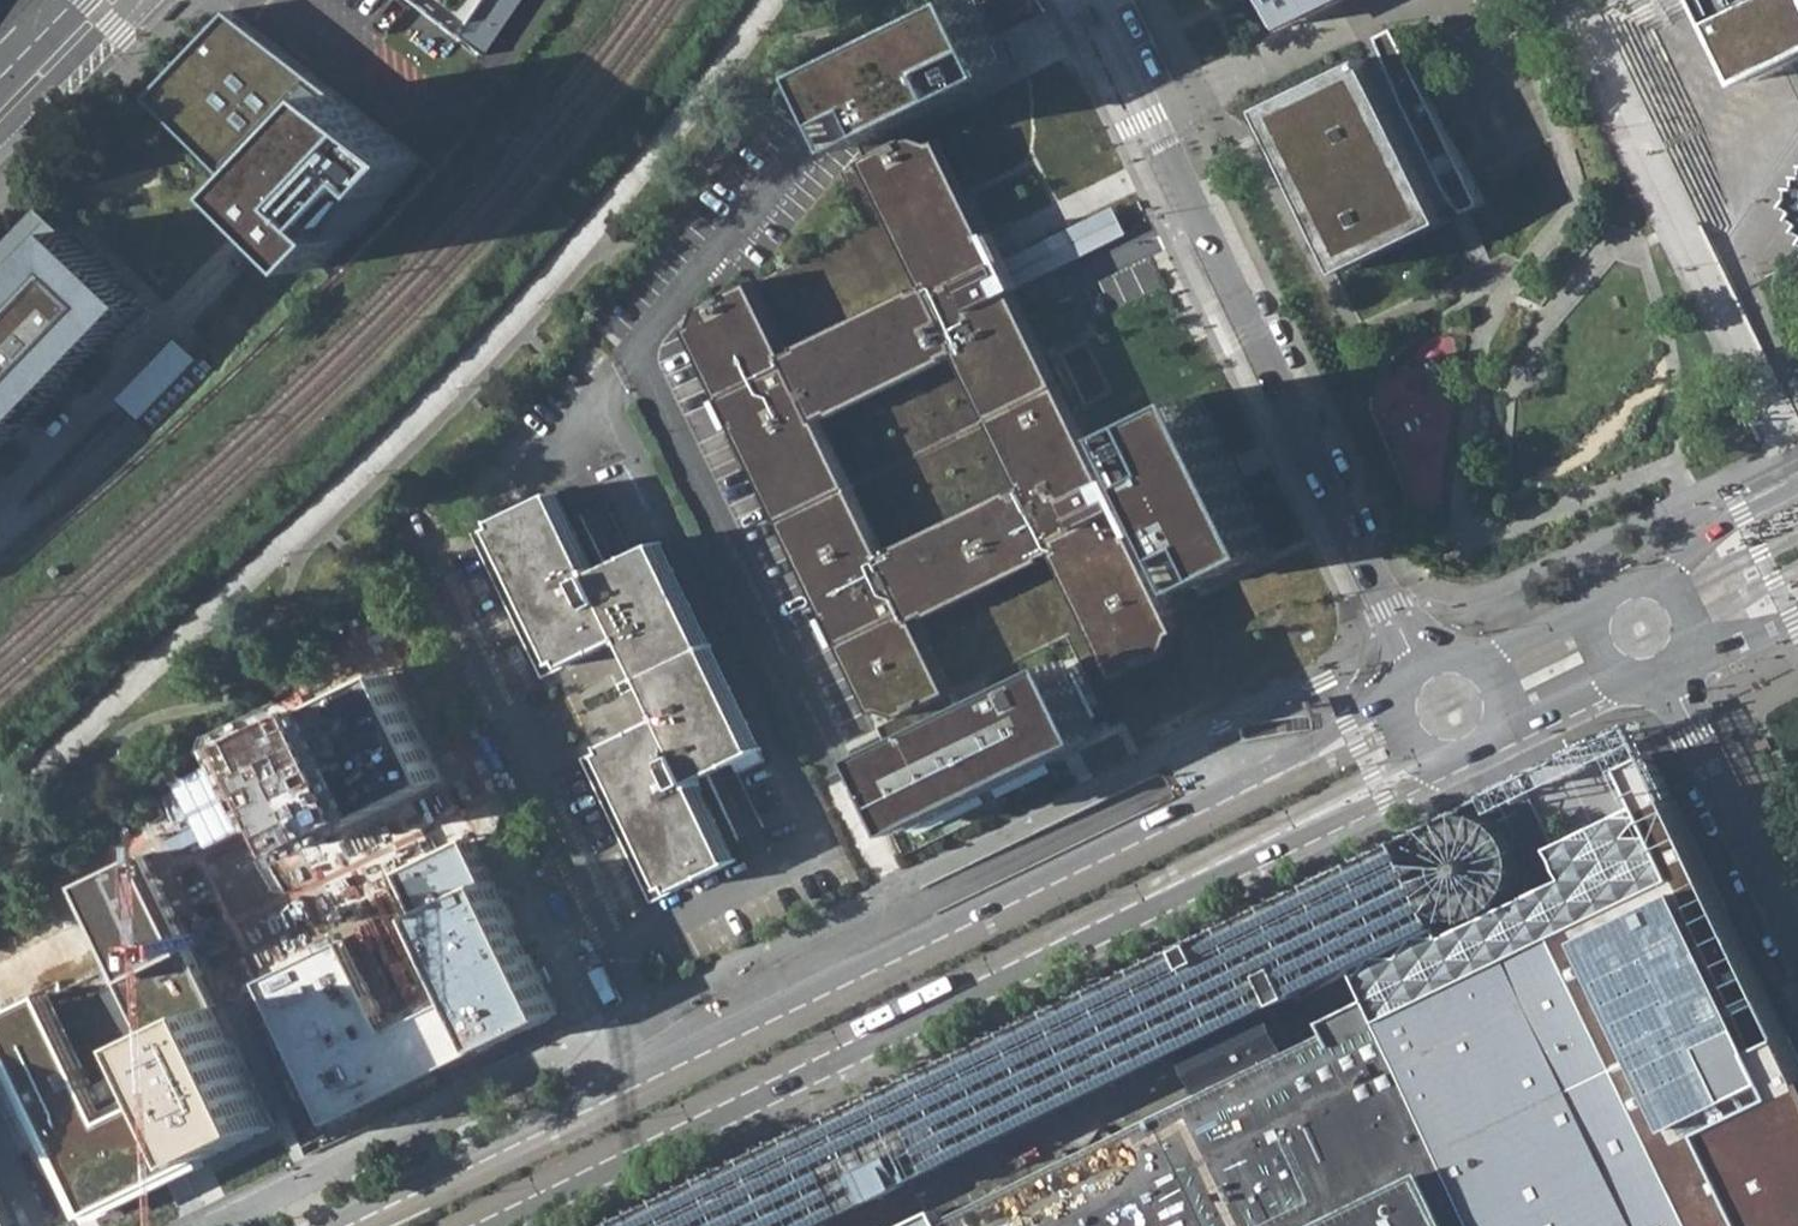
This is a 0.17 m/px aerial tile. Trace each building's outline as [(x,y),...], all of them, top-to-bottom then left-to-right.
[(464,35),(480,14),(489,0),(420,0),(464,35)] [(480,14),(504,32),(526,0),(489,0),(480,14)] [(831,70),(845,99),(865,142),(1019,69),(996,21),(986,0),(981,0),(831,70)] [(1287,24),(1338,0),(1276,0),(1287,24)] [(1759,83),(1797,63),(1797,0),(1718,0),(1759,83)] [(423,158),(234,9),(152,96),(320,266),(423,158)] [(1377,55),(1263,111),(1267,119),(1293,174),(1319,225),(1329,247),(1343,274),(1457,219),(1482,206),(1474,191),(1458,157),(1445,132),(1426,93),(1405,49),(1404,46),(1396,30),(1375,39),(1382,53),(1377,55)] [(925,455),(1060,389),(1018,302),(1012,291),(998,263),(936,134),(921,133),(868,160),(928,284),(859,318),(925,455)] [(144,303),(45,208),(0,255),(0,453),(144,303)] [(1111,209),(998,263),(1012,291),(1125,237),(1111,209)] [(788,522),(925,455),(859,318),(791,351),(756,279),(701,306),(695,328),(788,522)] [(180,337),(122,396),(154,427),(211,367),(180,337)] [(1084,343),(1059,355),(1071,380),(1084,406),(1109,394),(1084,343)] [(1106,481),(1060,389),(925,455),(988,588),(1059,553),(1122,681),(1172,658),(1186,638),(1106,481)] [(1271,547),(1192,391),(1127,423),(1206,579),(1271,547)] [(988,588),(925,455),(788,522),(878,710),(906,718),(955,694),(918,623),(988,588)] [(585,710),(709,649),(659,546),(599,575),(560,494),(473,536),(544,683),(566,672),(585,710)] [(760,754),(709,649),(585,710),(604,749),(581,760),(651,906),(738,864),(699,783),(760,754)] [(1071,660),(870,758),(903,826),(990,784),(1071,745),(1105,729),(1071,660)] [(1483,791),(1500,834),(1568,991),(1580,983),(1595,1021),(1635,1004),(1705,1150),(1672,1166),(1701,1225),(1797,1225),(1797,1034),(1646,715),(1514,776),(1483,791)] [(395,772),(203,854),(282,1039),(320,1023),(310,1000),(382,969),(366,932),(449,897),(395,772)] [(1672,1166),(1705,1150),(1635,1004),(1595,1021),(1580,983),(1568,991),(1515,868),(1500,834),(1480,824),(1449,821),(604,1225),(1701,1225),(1672,1166)] [(0,1010),(0,1024),(87,1206),(200,1153),(272,1119),(216,1000),(145,1033),(168,1086),(102,1117),(41,990),(0,1010)] [(311,1097),(322,1121),(392,1090),(381,1065),(311,1097)] [(20,1222),(0,1183),(0,1225),(12,1225),(20,1222)]
